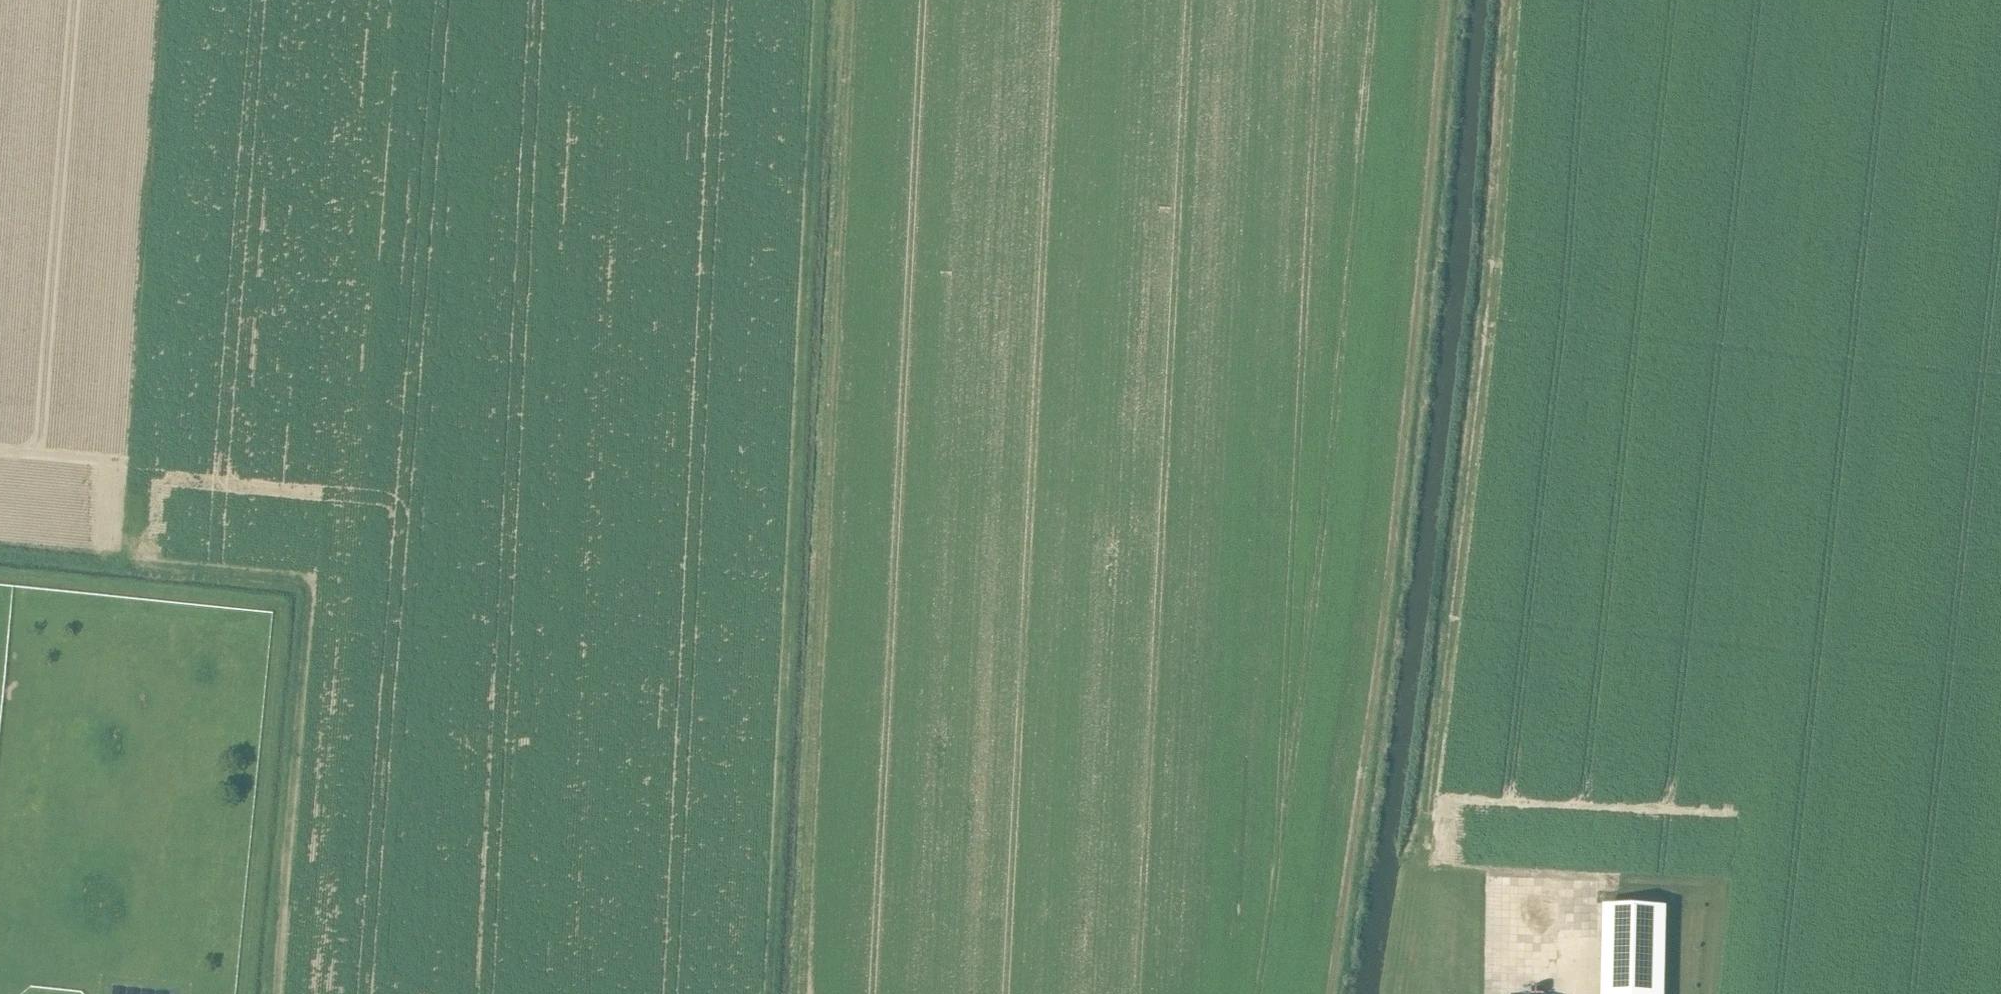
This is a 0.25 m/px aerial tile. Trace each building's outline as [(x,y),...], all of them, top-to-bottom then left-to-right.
[(1606,906),(1603,993),(1664,993),(1666,908),(1606,906)]
